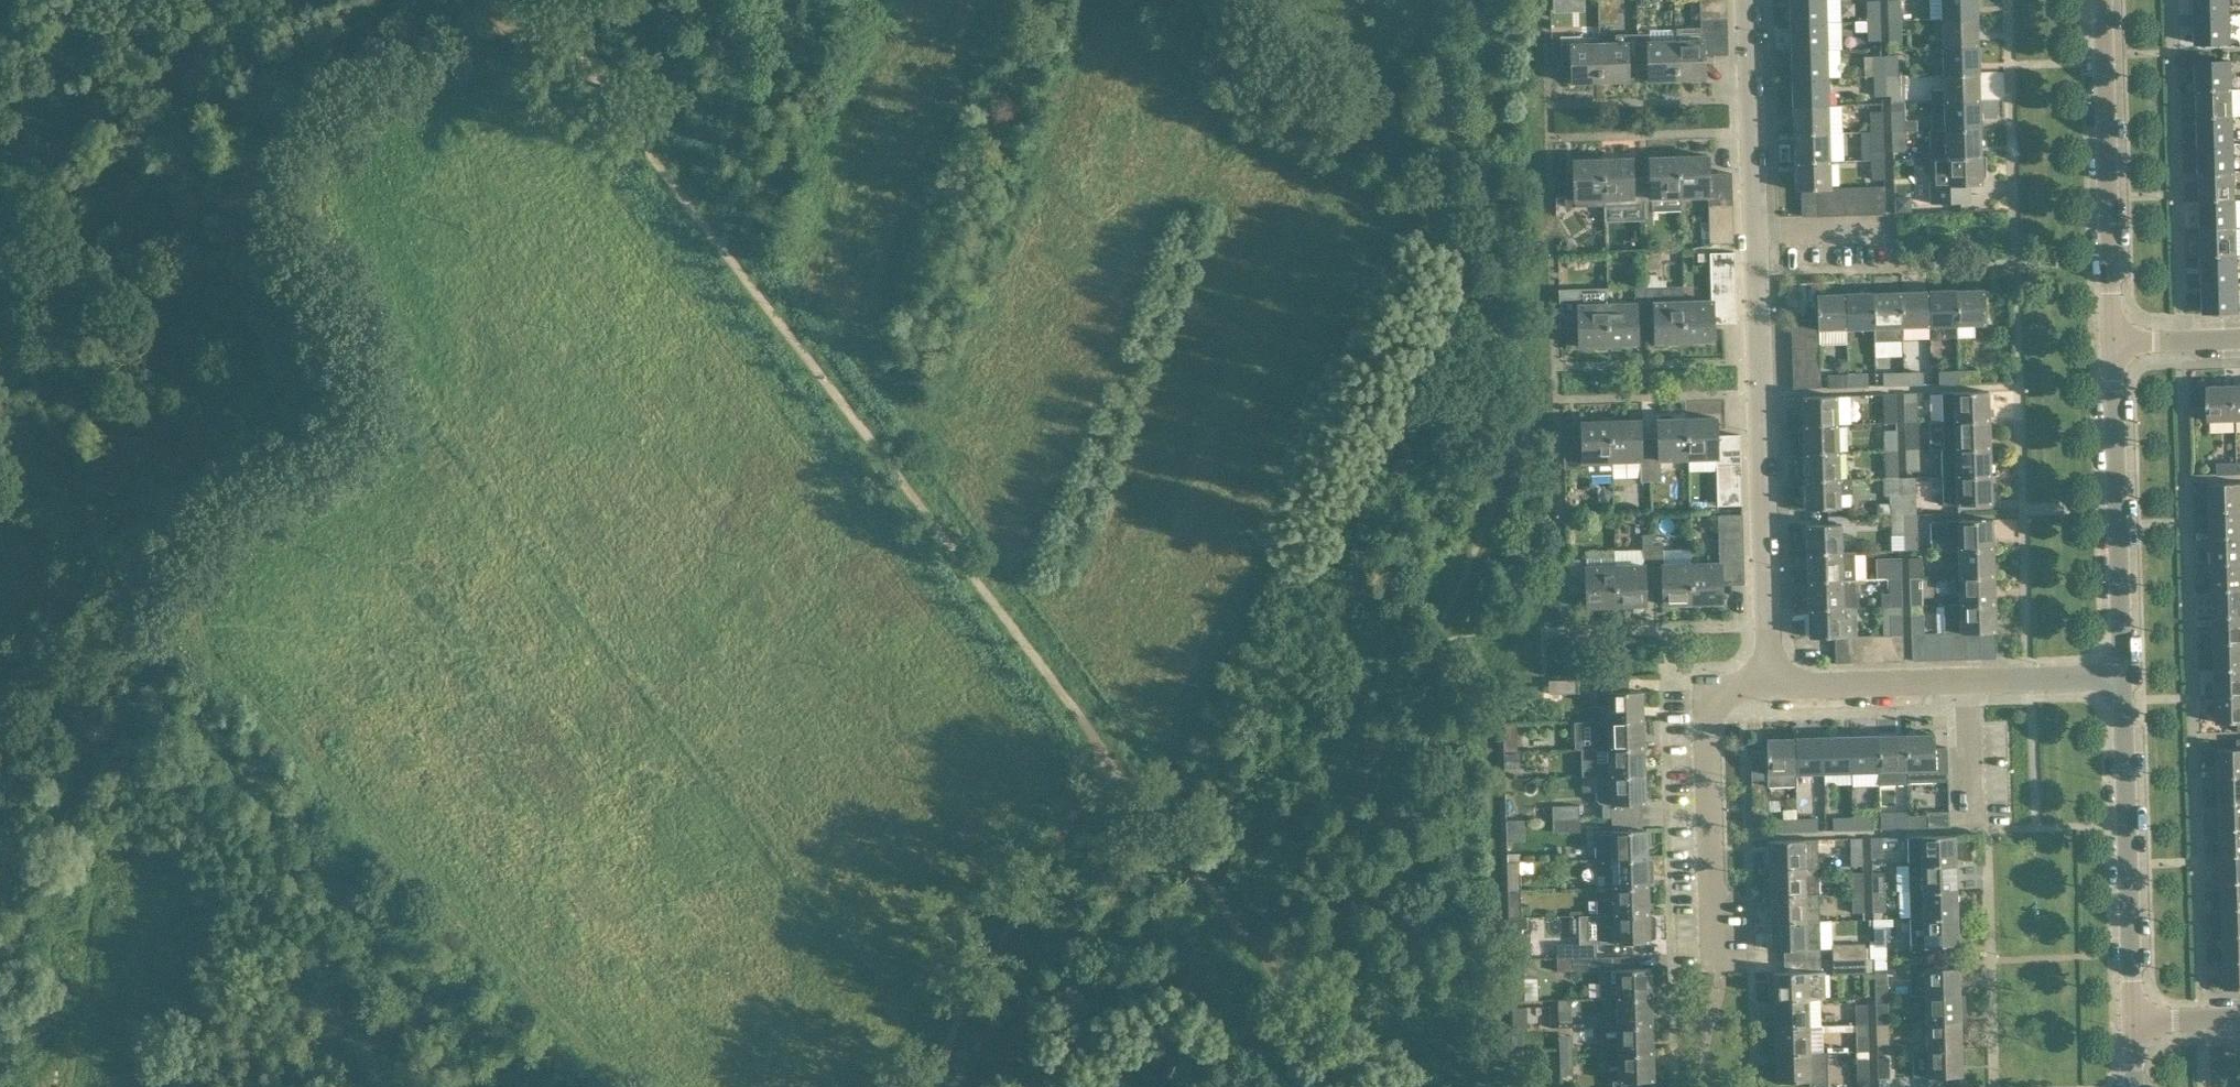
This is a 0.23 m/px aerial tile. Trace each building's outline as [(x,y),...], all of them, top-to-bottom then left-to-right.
[(1554,8),(1586,8),(1585,0),(1554,0),(1554,8)] [(1793,22),(1827,21),(1827,0),(1793,0),(1793,22)] [(1868,19),(1880,19),(1880,0),(1867,0),(1868,19)] [(1888,20),(1901,19),(1901,0),(1888,0),(1888,20)] [(1976,0),(1942,0),(1943,18),(1977,17),(1976,0)] [(2232,0),(2197,0),(2198,15),(2232,14),(2232,0)] [(1729,18),(1728,5),(1701,6),(1702,19),(1729,18)] [(2233,41),(2232,14),(2198,15),(2199,42),(2233,41)] [(1978,44),(1977,17),(1943,18),(1944,45),(1978,44)] [(1729,32),(1729,18),(1702,19),(1703,33),(1729,32)] [(1881,39),(1880,19),(1868,19),(1868,39),(1881,39)] [(1902,19),(1889,20),(1889,39),(1902,39),(1902,28),(1902,19)] [(1827,21),(1793,22),(1794,50),(1828,49),(1842,49),(1841,21),(1827,21)] [(1706,78),(1706,56),(1730,55),(1729,32),(1703,33),(1703,39),(1677,40),(1679,79),(1706,78)] [(1629,58),(1639,58),(1638,34),(1617,35),(1617,42),(1600,43),(1602,82),(1630,81),(1629,58)] [(1679,79),(1677,40),(1651,41),(1651,34),(1638,34),(1639,58),(1649,57),(1649,80),(1679,79)] [(1602,82),(1600,43),(1583,43),(1582,36),(1561,37),(1562,60),(1572,60),(1573,83),(1602,82)] [(1979,72),(1978,44),(1944,45),(1945,73),(1979,72)] [(1829,77),(1828,49),(1794,50),(1795,78),(1829,77)] [(1887,75),(1886,54),(1873,55),(1873,76),(1887,75)] [(1899,74),(1898,54),(1886,54),(1887,75),(1899,74)] [(2235,88),(2234,60),(2199,61),(2200,89),(2235,88)] [(1980,100),(1979,72),(1945,73),(1945,88),(1930,88),(1930,101),(1946,101),(1980,100)] [(1905,102),(1904,74),(1887,75),(1887,94),(1892,94),(1892,103),(1905,102)] [(1887,94),(1887,75),(1873,76),(1874,95),(1887,94)] [(1830,104),(1829,77),(1795,78),(1796,105),(1830,104)] [(2236,116),(2235,88),(2200,89),(2201,117),(2236,116)] [(1980,127),(1980,100),(1946,101),(1946,128),(1980,127)] [(1831,132),(1830,104),(1796,105),(1796,133),(1831,132)] [(1891,110),(1892,130),(1905,130),(1904,110),(1891,110)] [(1870,111),(1871,131),(1883,130),(1883,111),(1870,111)] [(2236,143),(2236,116),(2201,117),(2202,144),(2236,143)] [(1981,155),(1980,127),(1946,128),(1947,156),(1981,155)] [(1884,150),(1883,130),(1871,131),(1871,151),(1884,150)] [(1905,150),(1905,130),(1892,130),(1893,150),(1905,150)] [(1831,160),(1831,132),(1796,133),(1797,161),(1831,160)] [(2237,171),(2236,143),(2202,144),(2203,173),(2237,171)] [(1982,184),(1982,168),(1986,168),(1986,156),(1981,156),(1981,155),(1947,156),(1930,157),(1930,158),(1931,158),(1932,201),(1932,202),(1970,201),(1970,200),(1969,200),(1969,184),(1982,184)] [(1711,178),(1710,156),(1680,157),(1681,196),(1710,195),(1710,201),(1733,200),(1733,172),(1719,172),(1719,178),(1711,178)] [(1651,180),(1642,181),(1643,204),(1644,216),(1654,215),(1653,204),(1653,197),(1681,196),(1680,157),(1650,157),(1651,180)] [(1634,158),(1604,159),(1605,205),(1643,204),(1642,181),(1634,181),(1634,158)] [(1871,158),(1872,179),(1885,178),(1884,158),(1871,158)] [(1566,178),(1565,178),(1566,206),(1605,205),(1604,159),(1574,160),(1575,183),(1566,183),(1566,178)] [(1832,188),(1832,187),(1831,160),(1797,161),(1798,189),(1818,189),(1818,188),(1832,188)] [(2238,199),(2237,171),(2203,173),(2203,200),(2238,199)] [(1887,213),(1886,185),(1872,186),(1873,213),(1887,213)] [(1860,214),(1859,186),(1846,187),(1846,214),(1860,214)] [(1873,213),(1872,186),(1859,186),(1860,214),(1873,213)] [(1846,214),(1846,187),(1832,187),(1832,188),(1833,214),(1846,214)] [(1833,214),(1832,188),(1818,188),(1818,189),(1819,215),(1833,214)] [(1911,194),(1895,194),(1895,209),(1911,209),(1911,194)] [(2239,227),(2238,199),(2203,200),(2204,228),(2239,227)] [(1734,214),(1733,200),(1710,201),(1711,215),(1734,214)] [(1734,227),(1734,214),(1711,215),(1711,228),(1734,227)] [(1735,242),(1734,227),(1711,228),(1712,243),(1735,242)] [(2239,254),(2239,227),(2204,228),(2205,255),(2239,254)] [(1735,266),(1735,252),(1712,253),(1712,267),(1735,266)] [(1707,254),(1698,254),(1699,265),(1707,265),(1707,254)] [(2239,254),(2205,255),(2206,284),(2239,283),(2239,263),(2239,254)] [(1736,280),(1735,266),(1712,267),(1713,281),(1736,280)] [(1736,293),(1736,280),(1713,281),(1713,294),(1736,293)] [(2206,284),(2207,312),(2239,311),(2239,283),(2206,284)] [(1685,285),(1645,286),(1646,318),(1656,318),(1657,341),(1685,340),(1684,301),(1685,301),(1685,285)] [(1636,303),(1608,304),(1609,343),(1609,344),(1612,348),(1620,348),(1624,343),(1638,342),(1637,319),(1646,318),(1645,286),(1635,286),(1636,303)] [(1984,288),(1956,289),(1957,324),(1957,337),(1975,336),(1974,323),(1986,323),(1984,288)] [(1957,324),(1956,289),(1930,290),(1931,324),(1957,324)] [(1931,324),(1930,290),(1902,291),(1903,325),(1931,324)] [(1903,325),(1902,291),(1873,292),(1874,327),(1875,327),(1875,340),(1904,339),(1903,325)] [(1874,327),(1873,292),(1847,293),(1848,328),(1874,327)] [(1723,316),(1723,322),(1737,321),(1736,293),(1713,294),(1713,300),(1685,301),(1684,301),(1685,340),(1715,339),(1714,316),(1723,316)] [(1818,298),(1801,299),(1802,319),(1820,318),(1821,328),(1822,328),(1848,328),(1847,293),(1818,294),(1818,298)] [(1609,343),(1608,304),(1579,305),(1579,298),(1560,299),(1561,327),(1570,327),(1570,321),(1579,321),(1579,331),(1577,333),(1577,338),(1580,339),(1580,344),(1594,344),(1598,349),(1606,349),(1609,343)] [(1821,328),(1820,318),(1802,319),(1792,319),(1792,333),(1822,332),(1822,328),(1821,328)] [(1822,346),(1822,332),(1792,333),(1793,347),(1822,346)] [(1823,359),(1822,346),(1793,347),(1793,360),(1823,359)] [(1823,372),(1823,359),(1793,360),(1794,373),(1823,372)] [(1979,370),(1959,371),(1960,382),(1979,381),(1979,370)] [(1923,371),(1905,372),(1906,384),(1924,383),(1923,371)] [(1960,382),(1959,371),(1939,371),(1940,382),(1960,382)] [(1824,386),(1823,372),(1794,373),(1794,387),(1824,386)] [(1906,384),(1905,372),(1883,372),(1884,385),(1906,384)] [(1850,386),(1850,373),(1827,374),(1828,386),(1850,386)] [(1868,373),(1850,373),(1850,386),(1869,386),(1868,373)] [(2237,419),(2236,385),(2209,386),(2210,419),(2237,419)] [(1989,390),(1944,392),(1945,420),(1990,419),(1989,390)] [(1904,392),(1905,422),(1918,421),(1917,392),(1904,392)] [(1897,421),(1896,393),(1883,393),(1884,422),(1897,421)] [(1839,424),(1838,395),(1804,397),(1804,425),(1839,424)] [(1718,441),(1717,418),(1688,419),(1689,458),(1717,457),(1717,463),(1741,462),(1740,435),(1726,435),(1726,441),(1718,441)] [(1660,443),(1650,443),(1652,480),(1661,479),(1661,459),(1689,458),(1688,419),(1659,420),(1660,443)] [(1991,447),(1990,419),(1945,420),(1945,448),(1956,448),(1991,447)] [(1641,420),(1612,421),(1613,461),(1641,460),(1641,480),(1652,480),(1650,443),(1642,443),(1641,420)] [(1613,461),(1612,421),(1582,422),(1583,445),(1574,445),(1574,439),(1564,440),(1565,468),(1585,468),(1585,462),(1613,461)] [(1919,449),(1918,421),(1905,422),(1906,449),(1919,449)] [(1840,452),(1839,424),(1804,425),(1805,436),(1801,438),(1802,449),(1805,451),(1805,453),(1840,452)] [(1898,450),(1897,429),(1884,429),(1884,450),(1898,450)] [(1992,475),(1991,447),(1956,448),(1945,448),(1941,448),(1943,476),(1957,476),(1992,475)] [(1920,469),(1919,449),(1906,449),(1907,469),(1920,469)] [(1898,478),(1898,450),(1884,450),(1885,478),(1898,478)] [(1841,478),(1840,452),(1805,453),(1806,480),(1841,479),(1841,478)] [(1742,476),(1741,462),(1717,463),(1718,477),(1742,476)] [(2238,473),(2238,462),(2218,463),(2218,474),(2238,473)] [(1993,503),(1992,475),(1957,476),(1943,476),(1944,505),(1993,503)] [(1742,490),(1742,476),(1718,477),(1718,491),(1742,490)] [(1904,514),(1903,477),(1898,478),(1885,478),(1884,478),(1884,494),(1891,494),(1891,514),(1904,514)] [(1916,477),(1903,477),(1904,514),(1917,514),(1916,477)] [(1842,507),(1841,492),(1853,492),(1852,478),(1841,478),(1841,479),(1806,480),(1807,509),(1842,507)] [(2212,484),(2213,511),(2239,510),(2239,483),(2212,484)] [(1743,504),(1742,490),(1718,491),(1719,505),(1743,504)] [(2213,511),(2214,538),(2239,537),(2239,510),(2213,511)] [(1743,529),(1742,514),(1719,515),(1719,530),(1743,529)] [(1905,534),(1904,514),(1891,514),(1892,534),(1905,534)] [(1918,549),(1917,514),(1904,514),(1905,534),(1905,549),(1918,549)] [(1994,547),(1993,520),(1947,521),(1947,549),(1959,549),(1959,548),(1994,547)] [(1843,552),(1842,525),(1808,526),(1808,553),(1843,552)] [(1743,543),(1743,529),(1719,530),(1720,544),(1743,543)] [(2214,538),(2214,565),(2239,564),(2239,537),(2214,538)] [(1744,556),(1743,543),(1720,544),(1720,557),(1744,556)] [(1644,565),(1616,566),(1617,605),(1647,604),(1646,581),(1655,581),(1654,544),(1644,545),(1644,558),(1644,565)] [(1664,544),(1654,544),(1655,581),(1664,581),(1665,604),(1694,603),(1693,563),(1664,564),(1664,558),(1664,544)] [(1995,575),(1994,547),(1959,548),(1959,549),(1960,576),(1995,575)] [(1857,551),(1843,552),(1808,553),(1809,581),(1857,580),(1857,551)] [(1617,605),(1616,566),(1616,556),(1586,557),(1586,560),(1568,560),(1569,589),(1579,589),(1578,583),(1587,583),(1588,606),(1617,605)] [(1731,579),(1731,585),(1745,584),(1744,556),(1720,557),(1720,563),(1693,563),(1694,603),(1723,602),(1723,579),(1731,579)] [(1888,558),(1889,579),(1902,578),(1902,557),(1888,558)] [(1909,557),(1910,578),(1923,577),(1922,557),(1909,557)] [(2214,565),(2215,591),(2239,590),(2239,564),(2214,565)] [(1996,603),(1995,575),(1960,576),(1961,604),(1996,603)] [(1924,596),(1923,577),(1910,578),(1910,596),(1924,596)] [(1903,606),(1902,578),(1889,579),(1889,593),(1882,593),(1882,607),(1903,606)] [(1858,605),(1857,580),(1809,581),(1810,609),(1844,608),(1844,606),(1858,605)] [(2215,591),(2216,617),(2239,616),(2239,590),(2215,591)] [(1997,631),(1996,603),(1961,604),(1948,604),(1948,606),(1945,609),(1946,617),(1948,620),(1949,633),(1954,633),(1962,632),(1967,632),(1981,632),(1997,631)] [(1845,636),(1844,608),(1810,609),(1810,637),(1837,637),(1845,636)] [(1890,614),(1890,635),(1904,634),(1903,614),(1890,614)] [(1924,614),(1912,614),(1913,634),(1924,634),(1924,614)] [(2216,617),(2217,644),(2239,643),(2239,616),(2216,617)] [(1998,658),(1997,631),(1981,632),(1982,658),(1998,658)] [(1967,632),(1962,632),(1954,633),(1954,659),(1968,659),(1967,632)] [(1981,632),(1967,632),(1968,659),(1982,658),(1981,632)] [(1941,660),(1940,633),(1927,634),(1928,660),(1941,660)] [(1954,659),(1954,633),(1940,633),(1941,660),(1954,659)] [(1928,660),(1927,634),(1924,634),(1913,634),(1914,661),(1928,660)] [(1877,635),(1864,636),(1865,663),(1878,662),(1877,635)] [(1890,635),(1877,635),(1878,662),(1891,662),(1890,635)] [(1890,635),(1891,662),(1905,661),(1904,635),(1890,635)] [(1851,636),(1845,636),(1837,637),(1837,663),(1851,663),(1851,636)] [(1865,663),(1864,636),(1851,636),(1851,663),(1865,663)] [(2217,644),(2218,671),(2239,670),(2239,643),(2217,644)] [(2218,671),(2219,697),(2239,696),(2239,670),(2218,671)] [(1644,719),(1643,691),(1630,691),(1630,678),(1604,679),(1604,693),(1609,693),(1609,705),(1592,706),(1592,721),(1644,719)] [(1576,693),(1576,680),(1550,681),(1551,693),(1576,693)] [(2219,697),(2219,723),(2239,722),(2239,723),(2239,696),(2219,697)] [(1645,747),(1644,719),(1592,721),(1593,749),(1611,748),(1645,747)] [(1935,747),(1934,734),(1907,735),(1908,782),(1948,781),(1947,747),(1935,747)] [(1880,770),(1879,735),(1851,736),(1852,771),(1880,770)] [(1907,735),(1879,735),(1880,770),(1880,783),(1908,782),(1907,735)] [(1852,771),(1851,736),(1824,737),(1824,772),(1852,771)] [(1517,737),(1504,737),(1505,751),(1518,751),(1517,737)] [(1824,772),(1824,737),(1797,738),(1797,773),(1824,772)] [(1797,773),(1797,738),(1768,739),(1768,751),(1753,751),(1753,779),(1769,779),(1769,786),(1798,785),(1797,773)] [(2238,739),(2238,749),(2220,750),(2221,777),(2239,777),(2239,739),(2238,739)] [(1646,775),(1645,747),(1611,748),(1611,763),(1598,763),(1596,766),(1596,777),(1646,775)] [(1504,769),(1520,768),(1519,753),(1504,753),(1504,769)] [(1647,803),(1646,775),(1596,777),(1598,799),(1604,804),(1647,803)] [(2221,777),(2222,801),(2239,801),(2239,777),(2221,777)] [(2222,801),(2223,828),(2239,827),(2239,801),(2222,801)] [(1553,805),(1553,820),(1580,819),(1579,804),(1553,805)] [(1880,828),(1909,827),(1909,816),(1909,808),(1880,809),(1880,828)] [(1929,815),(1930,827),(1948,827),(1948,809),(1929,810),(1929,815)] [(1930,827),(1929,815),(1909,816),(1909,827),(1930,827)] [(1854,828),(1854,816),(1834,817),(1834,829),(1854,828)] [(1874,828),(1874,816),(1854,816),(1854,828),(1874,828)] [(1525,817),(1507,818),(1508,839),(1525,839),(1525,817)] [(1799,829),(1799,817),(1779,817),(1779,829),(1799,829)] [(1818,817),(1799,817),(1799,829),(1818,829),(1818,817)] [(1580,830),(1580,819),(1553,820),(1554,831),(1567,831),(1580,830)] [(2223,828),(2223,830),(2223,856),(2239,856),(2239,827),(2223,828)] [(1647,832),(1647,830),(1597,831),(1598,859),(1648,858),(1648,846),(1652,846),(1651,832),(1647,832)] [(1956,863),(1955,836),(1909,838),(1910,864),(1956,863)] [(1883,838),(1871,838),(1872,858),(1884,858),(1883,838)] [(1862,839),(1850,839),(1851,859),(1863,858),(1862,839)] [(1805,867),(1804,840),(1770,841),(1771,868),(1805,867)] [(2223,856),(2224,883),(2239,883),(2239,856),(2223,856)] [(1654,861),(1648,859),(1648,858),(1598,859),(1598,873),(1607,872),(1607,886),(1614,886),(1614,887),(1649,886),(1649,875),(1654,873),(1654,861)] [(1522,863),(1509,864),(1509,885),(1522,884),(1522,863)] [(1957,890),(1956,863),(1910,864),(1911,891),(1957,890)] [(1816,867),(1805,867),(1771,868),(1771,880),(1768,880),(1765,883),(1765,891),(1769,894),(1772,894),(1772,895),(1819,893),(1818,879),(1817,879),(1816,867)] [(1864,892),(1863,872),(1851,873),(1852,893),(1864,892)] [(1884,872),(1872,872),(1873,892),(1884,892),(1884,872)] [(2224,883),(2225,909),(2239,909),(2239,883),(2224,883)] [(1650,913),(1649,886),(1614,887),(1615,898),(1598,898),(1599,913),(1615,913),(1615,915),(1650,913)] [(1958,917),(1957,890),(1911,891),(1912,918),(1958,917)] [(1864,912),(1864,892),(1852,893),(1853,912),(1864,912)] [(1885,911),(1884,892),(1873,892),(1873,912),(1885,911)] [(1820,921),(1819,893),(1772,895),(1773,922),(1820,921)] [(1522,895),(1510,895),(1510,916),(1523,916),(1522,895)] [(2225,909),(2226,934),(2239,933),(2239,909),(2225,909)] [(1651,941),(1651,929),(1656,926),(1656,917),(1650,915),(1650,913),(1615,915),(1615,913),(1599,913),(1600,943),(1651,941)] [(1523,916),(1510,916),(1512,962),(1525,961),(1531,961),(1530,916),(1523,916)] [(1959,943),(1958,917),(1912,918),(1913,950),(1930,949),(1930,945),(1959,943)] [(1821,947),(1820,921),(1773,922),(1773,949),(1786,949),(1786,961),(1808,960),(1807,947),(1821,947)] [(1874,926),(1874,945),(1886,944),(1885,925),(1874,926)] [(2226,934),(2227,962),(2239,961),(2239,933),(2226,934)] [(1597,943),(1557,945),(1558,959),(1598,957),(1597,943)] [(1865,944),(1833,945),(1833,959),(1866,958),(1865,944)] [(1653,997),(1652,969),(1610,970),(1610,962),(1598,962),(1598,957),(1558,959),(1558,970),(1599,968),(1601,997),(1618,996),(1618,998),(1653,997)] [(1866,972),(1866,958),(1833,959),(1834,973),(1866,972)] [(1824,970),(1808,971),(1808,960),(1786,961),(1786,973),(1774,973),(1775,985),(1771,987),(1771,998),(1775,999),(1775,1000),(1820,998),(1825,998),(1824,970)] [(1525,961),(1512,962),(1513,1000),(1526,999),(1525,961)] [(2227,962),(2228,988),(2239,987),(2239,961),(2227,962)] [(1960,994),(1959,967),(1927,968),(1927,962),(1910,962),(1911,995),(1926,995),(1960,994)] [(1887,969),(1875,969),(1876,989),(1887,989),(1887,969)] [(1965,994),(1960,994),(1926,995),(1927,1022),(1961,1021),(1961,1008),(1965,1008),(1965,994)] [(1653,1024),(1653,997),(1618,998),(1619,1024),(1619,1026),(1653,1024)] [(1558,998),(1559,1019),(1572,1019),(1571,998),(1558,998)] [(1810,1024),(1809,998),(1775,1000),(1776,1027),(1810,1026),(1810,1024)] [(1867,1004),(1856,1005),(1856,1024),(1868,1024),(1867,1004)] [(1888,1004),(1876,1004),(1877,1024),(1888,1023),(1888,1004)] [(1527,1006),(1512,1007),(1513,1029),(1528,1029),(1527,1006)] [(1962,1048),(1961,1021),(1927,1022),(1928,1049),(1962,1048)] [(1889,1043),(1888,1023),(1877,1024),(1877,1043),(1889,1043)] [(1654,1052),(1653,1024),(1619,1026),(1619,1024),(1601,1025),(1601,1037),(1602,1053),(1620,1052),(1620,1053),(1620,1054),(1654,1052)] [(1868,1044),(1868,1024),(1856,1024),(1857,1044),(1868,1044)] [(1811,1053),(1811,1052),(1810,1026),(1776,1027),(1777,1054),(1811,1053)] [(1572,1037),(1561,1037),(1562,1057),(1572,1057),(1572,1037)] [(1965,1050),(1962,1050),(1962,1048),(1928,1049),(1929,1076),(1930,1086),(1959,1085),(1959,1084),(1958,1075),(1963,1075),(1962,1063),(1966,1062),(1965,1050)] [(1654,1052),(1620,1054),(1621,1080),(1613,1080),(1613,1086),(1642,1086),(1642,1081),(1655,1080),(1654,1052)] [(1829,1086),(1828,1064),(1828,1052),(1811,1052),(1811,1053),(1777,1054),(1777,1081),(1810,1080),(1810,1086),(1829,1086)] [(1573,1077),(1572,1057),(1562,1057),(1562,1077),(1573,1077)] [(1858,1078),(1869,1078),(1869,1058),(1857,1059),(1858,1078)] [(1890,1078),(1890,1059),(1879,1059),(1879,1078),(1890,1078)]
